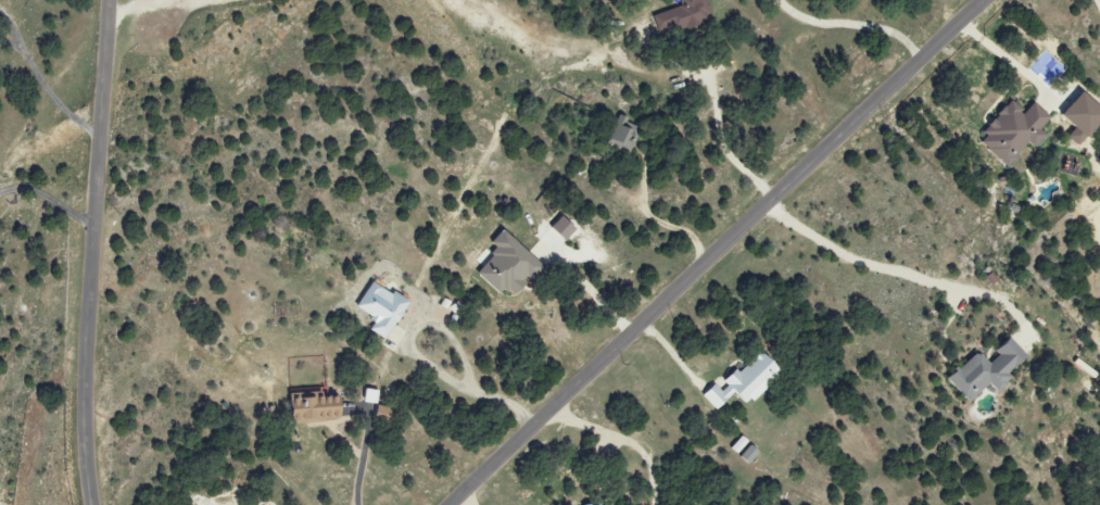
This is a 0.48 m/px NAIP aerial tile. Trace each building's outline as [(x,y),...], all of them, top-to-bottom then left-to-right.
[(652,16),(661,36),(709,17),(703,0),(676,0),(678,5),(652,16)] [(1076,92),(1055,115),(1070,129),(1063,137),(1072,146),(1099,115),(1099,113),(1076,92)] [(1046,117),(1028,102),(1020,112),(1006,100),(973,141),(1004,167),(1024,142),(1031,148),(1042,134),(1036,130),(1046,117)] [(628,153),(638,125),(615,117),(605,145),(628,153)] [(472,274),(497,294),(502,288),(511,296),(538,263),(497,230),(485,244),(492,249),(472,274)] [(383,340),(406,300),(389,290),(388,292),(367,281),(352,309),(372,320),(367,331),(383,340)] [(943,380),(966,403),(984,384),(993,393),(1008,378),(1003,372),(1021,354),(1004,336),(990,350),(995,355),(985,364),(972,351),(943,380)] [(715,410),(731,394),(744,406),(777,374),(757,353),(736,373),(732,368),(720,381),(725,386),(720,391),(712,383),(700,395),(715,410)] [(334,395),(314,396),(313,392),(285,393),(286,407),(281,407),(282,424),(336,421),(334,395)] [(746,441),(737,436),(729,450),(738,455),(746,441)] [(756,452),(748,445),(738,457),(746,464),(756,452)]
